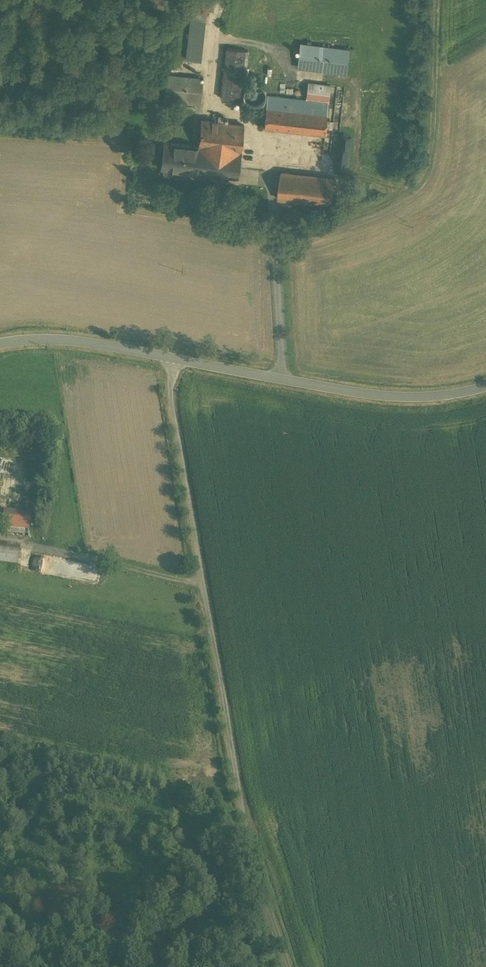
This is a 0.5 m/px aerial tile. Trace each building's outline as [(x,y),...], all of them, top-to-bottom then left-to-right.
[(188,59),(201,60),(208,0),(195,0),(188,59)] [(348,50),(300,44),(298,67),(345,73),(348,50)] [(245,50),(227,48),(221,98),(239,100),(245,50)] [(202,79),(167,75),(164,99),(199,103),(202,79)] [(306,100),(268,96),(264,127),(324,134),(330,85),(308,83),(306,100)] [(246,99),(248,98),(248,104),(254,103),(252,91),(246,92),(246,99)] [(198,146),(241,151),(244,124),(207,120),(207,115),(202,114),(198,146)] [(351,137),(339,135),(335,170),(347,171),(351,137)] [(238,177),(241,151),(198,146),(164,142),(161,168),(164,169),(163,175),(175,177),(175,170),(187,171),(238,177)] [(334,178),(281,172),(278,198),(331,205),(334,178)] [(19,458),(0,458),(0,470),(19,470),(19,458)] [(30,514),(4,510),(1,532),(28,535),(30,514)] [(0,543),(0,562),(18,564),(21,546),(0,543)] [(57,574),(57,558),(38,558),(38,567),(44,567),(43,573),(57,574)]
